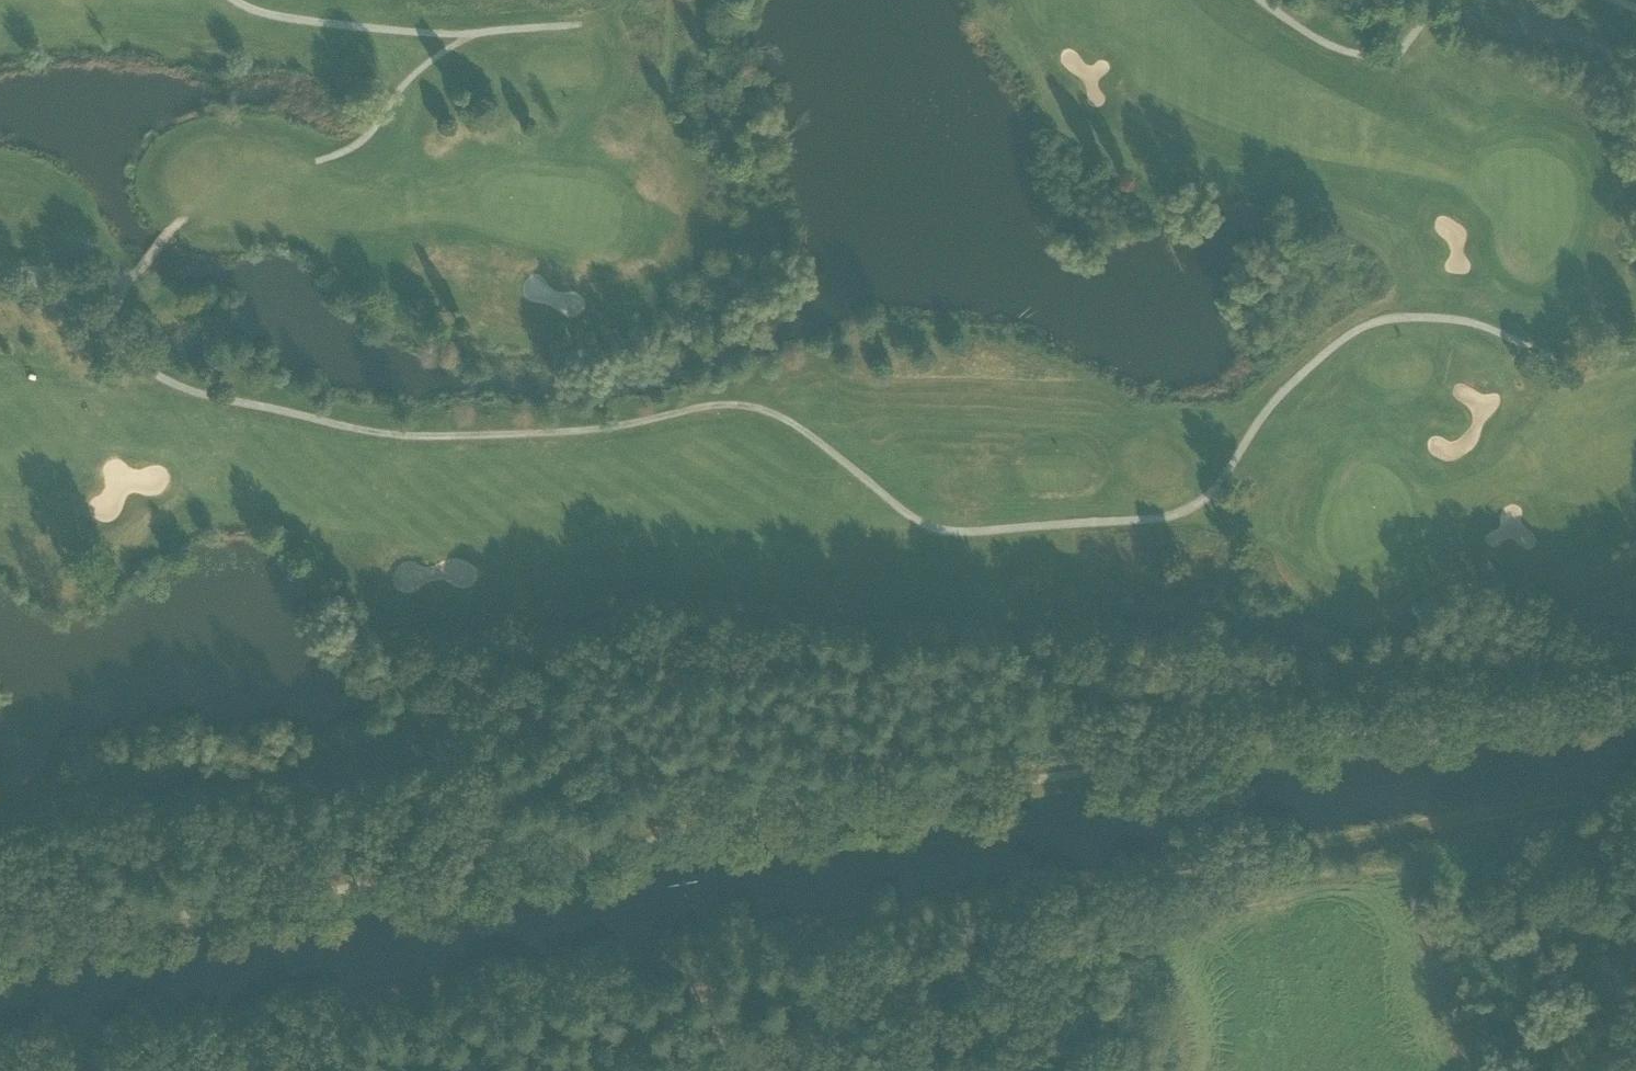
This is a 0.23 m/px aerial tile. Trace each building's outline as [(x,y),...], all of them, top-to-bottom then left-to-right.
[(1574,610),(1591,616),(1595,605),(1578,599),(1574,610)]
